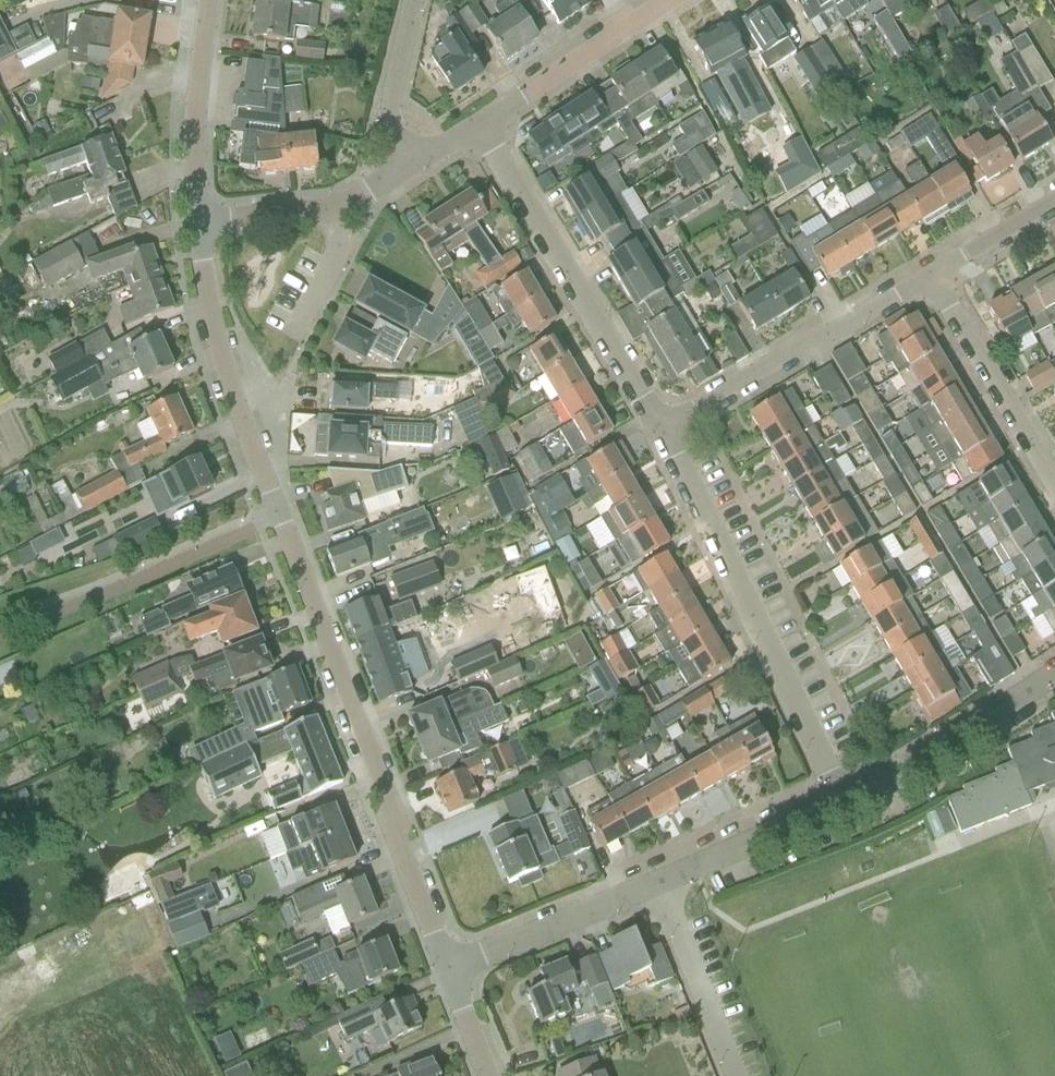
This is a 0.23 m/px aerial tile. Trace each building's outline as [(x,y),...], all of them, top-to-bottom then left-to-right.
[(516,10),(515,11),(509,0),(492,11),(498,22),(483,32),(497,53),(499,51),(505,60),(536,40),(516,10)] [(546,7),(558,25),(587,6),(583,0),(541,0),(546,7)] [(808,24),(818,39),(827,33),(818,18),(832,9),(826,0),(792,0),(808,24)] [(832,9),(841,23),(867,7),(863,0),(826,0),(832,9)] [(882,6),(885,13),(890,21),(908,11),(902,0),(879,0),(882,6)] [(302,6),(278,3),(256,1),(252,38),(291,43),(293,19),(300,20),(302,6)] [(470,36),(486,25),(473,5),(455,17),(475,46),(476,45),(470,36)] [(768,11),(765,6),(756,12),(755,12),(740,22),(741,23),(744,27),(762,55),(758,58),(766,72),(795,53),(768,11)] [(948,7),(935,15),(946,34),(959,26),(948,7)] [(74,35),(69,35),(79,37),(80,33),(145,44),(150,18),(128,15),(115,12),(114,23),(81,20),(81,23),(75,22),(74,35)] [(885,13),(872,21),(889,49),(897,62),(908,55),(901,42),(890,22),(890,21),(885,13)] [(466,52),(475,46),(455,17),(446,23),(454,36),(432,50),(431,59),(453,94),(481,76),(466,52)] [(48,41),(16,57),(31,84),(66,66),(66,52),(61,52),(63,19),(44,23),(48,39),(48,41)] [(15,56),(0,26),(0,64),(15,56)] [(755,79),(736,45),(726,26),(692,44),(710,77),(719,72),(736,104),(757,94),(750,82),(755,79)] [(141,70),(145,44),(80,33),(79,37),(69,35),(67,35),(66,52),(66,66),(105,70),(101,100),(129,85),(132,68),(141,70)] [(1037,91),(1052,83),(1024,36),(1011,44),(1016,53),(1037,91)] [(821,42),(808,50),(830,84),(843,75),(821,42)] [(937,63),(951,54),(944,42),(930,50),(937,63)] [(294,58),(320,61),(322,46),(296,43),(294,58)] [(805,53),(794,60),(818,97),(832,87),(830,84),(808,50),(805,53)] [(676,68),(672,71),(659,51),(632,69),(650,97),(651,96),(651,97),(656,105),(671,96),(669,93),(676,89),(684,102),(693,97),(685,82),(676,68)] [(1023,100),(1037,91),(1016,53),(999,63),(1016,92),(987,110),(994,120),(995,119),(1005,135),(1021,162),(1052,144),(1035,116),(1033,117),(1023,100)] [(233,125),(232,133),(242,134),(283,140),(285,140),(284,130),(283,116),(281,88),(279,60),(262,58),(261,64),(246,62),(243,92),(237,91),(233,125)] [(614,91),(604,97),(618,118),(623,115),(651,97),(651,96),(650,97),(632,69),(631,69),(628,64),(615,73),(618,77),(609,83),(614,91)] [(713,80),(700,87),(722,126),(735,119),(713,80)] [(284,91),(281,91),(283,116),(305,114),(302,92),(301,88),(284,91)] [(978,131),(992,122),(973,91),(958,100),(978,131)] [(568,110),(565,109),(583,138),(596,129),(601,137),(616,127),(621,135),(632,129),(629,125),(623,115),(618,118),(604,97),(596,103),(591,95),(583,100),(578,98),(572,102),(572,107),(568,110)] [(542,129),(528,139),(548,170),(571,155),(567,148),(582,139),(583,138),(565,109),(563,108),(554,113),(554,119),(541,127),(542,129)] [(8,128),(0,114),(0,132),(8,128)] [(712,132),(705,119),(702,114),(691,121),(690,120),(677,129),(683,139),(670,147),(677,158),(681,155),(699,146),(714,136),(712,132)] [(931,150),(945,142),(929,115),(916,123),(931,150)] [(631,150),(641,143),(632,129),(621,135),(631,150)] [(860,130),(817,156),(826,171),(838,164),(849,157),(857,152),(869,145),(860,130)] [(287,174),(283,140),(242,134),(238,169),(254,171),(254,164),(258,164),(260,177),(287,174)] [(287,174),(317,170),(314,136),(285,140),(283,140),(287,174)] [(890,154),(905,145),(900,136),(885,145),(890,154)] [(105,165),(119,160),(111,138),(41,163),(46,179),(84,165),(89,176),(47,192),(28,206),(28,208),(49,197),(48,193),(91,177),(90,174),(106,169),(105,165)] [(959,140),(952,144),(966,165),(972,161),(964,148),(959,140)] [(975,141),(964,148),(972,161),(974,165),(976,168),(969,173),(976,184),(983,180),(986,184),(1012,168),(1000,149),(996,143),(981,152),(975,141)] [(790,143),(747,167),(766,199),(808,174),(790,143)] [(869,145),(857,152),(863,162),(878,152),(875,148),(873,143),(869,145)] [(716,173),(699,146),(681,155),(699,184),(716,173)] [(678,160),(671,164),(687,192),(699,184),(681,155),(677,158),(678,160)] [(598,185),(618,173),(609,157),(580,173),(585,181),(565,192),(572,205),(569,207),(577,221),(608,203),(598,185)] [(849,157),(838,164),(843,172),(854,165),(849,157)] [(121,176),(124,175),(119,160),(105,165),(106,169),(90,174),(91,177),(48,193),(49,197),(28,208),(30,215),(52,208),(86,197),(89,206),(108,199),(105,192),(125,185),(121,176)] [(929,184),(928,185),(916,165),(902,174),(913,193),(905,198),(905,199),(920,224),(921,223),(923,226),(928,228),(936,223),(937,218),(946,213),(929,184)] [(968,203),(973,200),(954,169),(929,184),(946,213),(951,213),(960,208),(961,204),(966,201),(968,203)] [(548,174),(537,181),(544,192),(555,185),(548,174)] [(812,201),(827,192),(821,183),(807,192),(812,201)] [(905,199),(905,198),(896,184),(874,198),(883,212),(882,213),(897,237),(920,224),(905,199)] [(678,222),(709,205),(702,192),(671,210),(674,216),(678,222)] [(470,193),(446,208),(463,233),(461,234),(467,242),(484,269),(494,285),(520,266),(512,254),(499,263),(475,226),(486,218),(475,200),(470,193)] [(608,248),(638,230),(619,197),(608,203),(577,221),(590,244),(593,242),(595,244),(603,239),(608,248)] [(882,213),(883,212),(874,198),(850,212),(859,226),(858,227),(873,252),(897,237),(882,213)] [(674,216),(671,210),(668,206),(653,215),(659,224),(674,216)] [(462,233),(446,208),(422,223),(425,227),(414,234),(440,275),(451,268),(444,257),(467,242),(461,234),(462,233)] [(749,237),(727,250),(728,251),(735,263),(744,257),(756,250),(777,237),(761,211),(742,222),(740,223),(749,237)] [(858,227),(849,214),(828,227),(836,240),(851,265),(873,252),(858,227)] [(645,233),(659,224),(653,215),(639,223),(645,233)] [(784,218),(776,223),(782,233),(790,228),(784,218)] [(836,240),(828,227),(804,241),(801,236),(789,244),(809,275),(820,269),(826,280),(839,273),(842,278),(854,271),(850,266),(851,265),(836,240)] [(620,286),(662,262),(642,228),(638,230),(608,248),(614,258),(606,262),(620,286)] [(789,251),(786,253),(777,238),(769,242),(787,272),(797,265),(789,251)] [(45,290),(84,269),(71,243),(31,263),(45,290)] [(151,248),(134,254),(132,248),(85,265),(92,285),(123,273),(128,288),(129,288),(140,283),(144,293),(165,286),(151,248)] [(682,295),(679,290),(662,262),(620,286),(635,310),(643,306),(649,315),(678,297),(682,295)] [(1045,274),(1054,291),(1054,268),(1045,274)] [(474,274),(484,290),(494,285),(484,269),(474,274)] [(711,278),(712,277),(708,272),(693,281),(700,292),(702,290),(702,289),(711,284),(713,282),(711,278)] [(514,313),(540,297),(526,273),(491,294),(505,317),(513,312),(514,313)] [(729,288),(734,286),(726,273),(714,281),(712,277),(711,278),(713,282),(711,284),(720,298),(721,297),(728,309),(738,303),(729,288)] [(781,317),(808,301),(792,274),(773,285),(765,290),(781,317)] [(1045,274),(1027,284),(1043,314),(1051,328),(1054,325),(1054,291),(1045,274)] [(685,301),(700,292),(693,281),(679,290),(682,295),(685,301)] [(368,282),(355,306),(412,337),(431,347),(446,330),(421,316),(423,312),(368,282)] [(165,286),(144,293),(140,283),(129,288),(128,288),(134,303),(118,309),(124,327),(173,309),(165,286)] [(1051,328),(1043,314),(1027,284),(1008,294),(1033,338),(1051,328)] [(754,333),(781,317),(765,290),(739,306),(754,333)] [(1000,302),(986,309),(1001,336),(1003,334),(1010,346),(1011,345),(1017,356),(1036,346),(1032,338),(1033,338),(1008,294),(1009,296),(1008,297),(1009,300),(1001,304),(1000,302)] [(527,338),(555,321),(540,297),(514,313),(513,312),(505,317),(505,318),(492,326),(478,334),(489,353),(503,345),(497,334),(510,327),(512,330),(519,325),(527,338)] [(698,330),(682,303),(678,297),(649,315),(654,324),(646,329),(649,333),(643,337),(654,355),(698,330)] [(478,334),(492,326),(478,302),(464,311),(467,316),(478,334)] [(915,316),(908,320),(903,313),(882,325),(887,333),(876,340),(883,352),(878,355),(882,362),(936,330),(931,321),(921,327),(915,316)] [(467,316),(453,330),(477,369),(493,360),(489,353),(478,334),(467,316)] [(406,340),(396,334),(377,324),(369,338),(344,325),(332,346),(365,364),(369,356),(390,368),(406,340)] [(697,331),(698,330),(654,355),(671,383),(689,372),(698,387),(717,376),(707,360),(711,354),(697,331)] [(898,377),(946,348),(936,330),(882,362),(886,368),(891,366),(898,377)] [(56,376),(49,380),(61,404),(86,392),(101,384),(103,383),(105,386),(135,371),(142,383),(153,378),(173,369),(157,335),(145,341),(140,331),(111,347),(85,361),(56,376)] [(734,366),(748,357),(734,334),(720,342),(734,366)] [(543,377),(569,362),(555,337),(526,354),(541,377),(542,376),(543,377)] [(76,345),(47,360),(56,376),(85,361),(76,345)] [(865,372),(849,346),(849,345),(830,357),(846,383),(861,374),(865,372)] [(937,353),(947,348),(946,348),(898,377),(905,388),(898,392),(902,398),(947,370),(937,353)] [(556,400),(583,385),(569,362),(543,377),(542,376),(541,377),(554,400),(556,400)] [(1048,366),(1047,364),(1024,376),(1032,392),(1054,379),(1054,378),(1048,366)] [(822,398),(840,386),(829,367),(810,378),(822,398)] [(918,412),(958,388),(947,370),(902,398),(903,399),(908,396),(918,412)] [(870,389),(861,374),(846,383),(855,398),(870,389)] [(411,388),(353,385),(332,383),(330,409),(366,412),(367,401),(410,404),(411,388)] [(506,384),(472,394),(475,402),(483,419),(516,397),(506,384)] [(570,424),(597,409),(583,385),(556,400),(554,400),(568,424),(570,423),(570,424)] [(837,410),(850,402),(840,386),(822,398),(828,395),(837,410)] [(929,430),(969,406),(958,388),(918,412),(929,430)] [(802,410),(802,409),(791,391),(749,415),(760,434),(802,410)] [(873,395),(858,404),(867,419),(882,410),(873,395)] [(163,447),(192,434),(176,398),(145,412),(158,436),(128,452),(127,451),(120,454),(128,470),(166,453),(163,447)] [(475,402),(455,410),(463,428),(483,419),(475,402)] [(839,435),(862,422),(852,406),(830,420),(839,435)] [(940,448),(980,424),(969,406),(929,430),(940,448)] [(572,457),(612,433),(597,409),(570,424),(570,423),(568,424),(569,425),(557,432),(572,457)] [(771,452),(812,427),(802,410),(760,434),(771,452)] [(882,410),(867,419),(876,434),(891,425),(883,412),(882,410)] [(316,426),(314,457),(335,458),(334,471),(378,474),(379,461),(379,460),(380,445),(429,448),(430,428),(381,425),(381,419),(355,418),(333,416),(332,427),(316,426)] [(860,447),(872,440),(862,422),(839,435),(840,436),(850,430),(860,447)] [(951,466),(991,442),(980,424),(940,448),(951,466)] [(781,470),(823,445),(812,427),(771,452),(781,470)] [(495,435),(509,461),(517,456),(514,450),(517,448),(506,429),(495,435)] [(888,455),(899,448),(890,433),(879,439),(888,455)] [(837,452),(846,447),(839,435),(823,445),(781,470),(792,488),(834,463),(827,453),(835,448),(837,452)] [(495,438),(480,445),(494,477),(508,470),(495,438)] [(871,465),(883,458),(872,440),(860,447),(871,465)] [(961,484),(1001,460),(991,442),(951,466),(961,484)] [(599,488),(626,472),(634,467),(619,443),(578,468),(584,478),(589,475),(597,488),(599,487),(599,488)] [(509,461),(515,472),(522,467),(533,485),(553,472),(536,446),(518,457),(517,456),(509,461)] [(899,472),(910,466),(899,448),(888,455),(899,472)] [(881,482),(894,476),(883,458),(871,465),(881,482)] [(211,488),(198,461),(142,487),(147,498),(159,492),(169,513),(188,504),(186,500),(211,488)] [(803,506),(844,481),(834,463),(792,488),(803,506)] [(910,491),(921,484),(910,466),(899,472),(910,491)] [(359,504),(407,489),(400,467),(379,474),(326,471),(333,492),(327,494),(331,506),(320,510),(328,532),(364,520),(359,504)] [(976,510),(1017,486),(1006,467),(965,491),(976,510)] [(87,513),(127,491),(116,472),(76,494),(87,513)] [(613,512),(640,496),(626,472),(599,488),(599,487),(597,488),(597,489),(585,496),(592,508),(605,501),(612,512),(613,511),(613,512)] [(891,502),(905,494),(894,476),(881,482),(880,484),(891,502)] [(558,477),(528,496),(543,522),(549,518),(558,512),(553,504),(568,494),(558,477)] [(499,483),(513,515),(524,510),(509,478),(499,483)] [(813,523),(855,499),(844,481),(803,506),(813,523)] [(60,483),(49,489),(63,513),(67,522),(68,522),(86,512),(76,494),(69,498),(60,483)] [(921,509),(932,502),(921,484),(910,491),(921,509)] [(987,529),(1028,504),(1017,486),(976,510),(987,529)] [(901,520),(915,511),(905,494),(891,502),(901,520)] [(627,535),(654,519),(640,496),(613,512),(613,511),(612,512),(599,520),(612,542),(626,533),(627,535)] [(824,542),(865,517),(855,499),(813,523),(824,542)] [(998,546),(1038,522),(1028,504),(987,529),(998,546)] [(935,535),(949,527),(939,509),(925,517),(935,535)] [(549,518),(543,522),(555,545),(568,538),(571,536),(567,529),(558,512),(549,518)] [(834,560),(876,535),(865,517),(824,542),(834,560)] [(917,546),(931,538),(919,518),(906,526),(917,546)] [(631,566),(668,544),(654,519),(627,535),(626,533),(612,542),(614,544),(616,543),(631,566)] [(104,545),(91,551),(97,564),(111,558),(112,560),(162,536),(161,536),(154,521),(104,545)] [(1009,564),(1049,539),(1038,522),(998,546),(1009,564)] [(946,553),(960,545),(949,527),(935,535),(946,553)] [(555,545),(554,546),(565,567),(574,562),(579,560),(571,544),(568,538),(555,545)] [(928,564),(942,556),(931,538),(917,546),(928,564)] [(346,544),(325,552),(336,579),(356,571),(370,566),(366,556),(359,539),(346,544)] [(1054,561),(1054,550),(1049,539),(1009,564),(1015,574),(1009,577),(1014,585),(1054,561)] [(850,586),(890,562),(879,544),(839,567),(850,586)] [(957,571),(971,563),(960,545),(946,553),(957,571)] [(30,546),(16,552),(22,566),(36,559),(35,556),(30,546)] [(642,594),(647,591),(676,574),(665,556),(631,576),(642,594)] [(939,582),(952,574),(942,556),(928,564),(939,582)] [(591,591),(601,585),(586,561),(577,567),(591,591)] [(1054,585),(1054,561),(1014,585),(1014,586),(1020,582),(1031,600),(1054,585)] [(861,604),(901,580),(890,562),(850,586),(861,604)] [(968,589),(982,580),(971,563),(957,571),(968,589)] [(397,603),(441,587),(432,564),(389,580),(397,603)] [(159,612),(139,621),(147,638),(170,628),(168,624),(240,592),(239,590),(240,586),(237,580),(234,578),(230,569),(187,588),(191,597),(162,610),(162,612),(159,613),(159,612)] [(658,609),(687,593),(676,574),(647,591),(658,609)] [(950,600),(963,592),(952,574),(939,582),(950,600)] [(901,580),(861,604),(871,622),(911,598),(901,580)] [(978,607),(992,598),(982,580),(968,589),(978,607)] [(1054,608),(1054,585),(1031,600),(1036,609),(1029,613),(1034,621),(1041,617),(1054,608)] [(604,617),(619,608),(607,589),(592,599),(604,617)] [(960,618),(974,610),(963,592),(950,600),(960,618)] [(658,609),(647,616),(657,634),(697,610),(687,593),(658,609)] [(219,646),(255,633),(242,598),(208,611),(210,616),(181,627),(187,644),(215,634),(219,646)] [(911,624),(922,617),(911,598),(871,622),(882,641),(911,624)] [(987,622),(1001,614),(992,598),(978,607),(987,622)] [(410,602),(381,613),(376,599),(343,611),(355,642),(416,619),(410,602)] [(613,613),(619,609),(619,608),(604,617),(614,633),(622,627),(613,613)] [(1054,633),(1054,608),(1041,617),(1052,635),(1054,633)] [(662,654),(707,627),(697,610),(657,634),(652,637),(662,654)] [(971,635),(984,627),(974,610),(960,618),(971,635)] [(1008,637),(1014,634),(1004,618),(990,627),(999,641),(1007,636),(1008,637)] [(355,642),(367,674),(378,705),(411,693),(407,682),(414,680),(427,674),(415,640),(400,643),(393,646),(388,630),(416,620),(416,619),(355,642)] [(911,624),(882,641),(893,658),(921,641),(911,624)] [(679,645),(690,663),(718,645),(707,627),(662,654),(662,655),(679,645)] [(986,649),(994,644),(984,627),(971,635),(981,652),(970,658),(970,660),(987,650),(986,649)] [(903,676),(943,652),(932,634),(921,641),(893,658),(903,676)] [(1011,660),(1025,652),(1014,634),(1008,637),(1007,636),(999,641),(1011,660)] [(617,635),(600,645),(610,662),(616,658),(626,652),(617,635)] [(193,668),(189,670),(190,673),(190,674),(194,685),(209,679),(214,691),(239,682),(239,681),(269,669),(259,643),(196,667),(193,668)] [(1013,675),(1002,656),(994,644),(986,649),(987,650),(970,660),(989,690),(1013,675)] [(628,652),(638,646),(637,645),(626,652),(616,658),(610,662),(607,664),(617,682),(638,670),(638,669),(647,664),(643,657),(634,662),(628,652)] [(688,689),(711,676),(730,664),(718,645),(690,663),(677,671),(688,689)] [(503,650),(493,655),(491,649),(449,667),(456,684),(476,676),(476,675),(508,662),(503,650)] [(956,659),(949,663),(943,652),(903,676),(914,693),(951,672),(953,670),(960,666),(956,659)] [(493,689),(521,678),(514,660),(508,662),(476,675),(476,676),(485,672),(493,689)] [(599,692),(585,700),(590,709),(604,701),(620,692),(604,663),(588,672),(599,692)] [(711,704),(757,676),(749,663),(703,690),(711,704)] [(138,695),(175,679),(168,664),(131,680),(138,695)] [(267,681),(248,688),(259,717),(255,719),(260,734),(285,724),(282,715),(311,704),(297,668),(277,676),(267,680),(267,681)] [(946,684),(957,677),(953,670),(951,672),(914,693),(918,701),(917,701),(915,704),(928,725),(959,706),(946,684)] [(145,710),(181,694),(175,679),(138,695),(145,710)] [(644,717),(660,707),(647,687),(631,697),(644,717)] [(488,700),(483,694),(475,690),(467,692),(407,717),(417,741),(499,707),(499,706),(492,709),(488,700)] [(712,705),(711,704),(703,690),(679,704),(686,715),(688,720),(712,705)] [(663,714),(655,718),(656,720),(662,729),(686,715),(679,704),(663,714)] [(28,726),(38,722),(31,706),(21,711),(28,726)] [(474,736),(506,723),(499,707),(417,741),(427,765),(457,753),(458,756),(479,747),(474,736)] [(946,799),(960,834),(1004,817),(1007,818),(1008,815),(1030,806),(1026,794),(1054,782),(1054,713),(1050,714),(1054,724),(1030,734),(1032,740),(1007,750),(1012,763),(994,770),(996,775),(962,788),(964,793),(946,799)] [(763,765),(774,758),(751,717),(727,730),(734,741),(732,742),(747,768),(748,767),(761,761),(763,765)] [(218,757),(197,768),(213,802),(259,780),(253,769),(290,754),(295,764),(302,780),(265,796),(272,811),(322,791),(342,783),(328,750),(316,718),(295,727),(281,732),(282,735),(244,750),(242,746),(239,747),(218,757)] [(651,736),(662,729),(656,720),(645,727),(651,736)] [(732,742),(734,741),(727,730),(715,737),(721,747),(708,755),(723,782),(736,775),(737,777),(750,770),(748,767),(747,768),(732,742)] [(239,747),(232,732),(211,742),(218,757),(239,747)] [(449,778),(435,784),(448,816),(480,802),(471,780),(486,774),(485,772),(497,774),(499,780),(515,773),(504,746),(461,764),(456,766),(446,770),(449,778)] [(623,770),(631,765),(622,751),(614,756),(623,770)] [(606,752),(586,760),(592,775),(612,767),(606,752)] [(699,796),(723,782),(708,755),(685,768),(685,769),(699,796)] [(685,769),(685,768),(679,758),(655,772),(661,783),(660,783),(675,809),(676,809),(678,811),(677,808),(699,796),(685,769)] [(569,768),(555,775),(562,791),(577,785),(577,784),(569,768)] [(660,783),(661,783),(655,772),(632,785),(639,796),(637,796),(652,823),(664,815),(666,818),(678,811),(676,809),(675,809),(660,783)] [(637,796),(639,796),(632,785),(609,798),(613,805),(612,806),(614,809),(613,810),(628,836),(652,823),(637,796)] [(613,810),(614,809),(612,806),(586,820),(604,850),(628,836),(613,810)] [(334,809),(335,809),(334,808),(277,831),(283,848),(286,855),(287,855),(343,832),(334,809)] [(558,818),(574,856),(589,850),(573,812),(558,818)] [(547,852),(531,859),(523,840),(518,828),(534,821),(534,822),(535,821),(534,819),(517,826),(516,823),(488,835),(495,852),(508,884),(518,880),(521,888),(541,880),(537,871),(557,863),(551,850),(548,851),(548,850),(546,851),(547,852)] [(355,858),(354,859),(343,832),(287,855),(293,870),(299,868),(304,880),(355,859),(355,858)] [(176,865),(148,875),(159,905),(173,900),(166,883),(181,878),(176,865)] [(345,927),(375,915),(362,881),(319,898),(315,888),(290,899),(301,925),(322,916),(331,938),(346,931),(345,927)] [(173,900),(159,905),(167,925),(202,912),(202,913),(216,908),(208,886),(173,900)] [(629,933),(629,932),(625,932),(621,932),(618,933),(615,936),(613,939),(613,940),(609,942),(613,950),(599,956),(614,994),(622,990),(628,993),(644,986),(645,991),(672,980),(658,946),(646,951),(640,948),(634,932),(629,933)] [(376,980),(398,972),(386,941),(340,959),(345,971),(341,973),(332,953),(319,959),(319,958),(301,966),(309,986),(336,975),(346,998),(378,984),(376,980)] [(301,966),(319,958),(312,943),(277,958),(284,972),(300,965),(301,966)] [(589,991),(606,984),(595,957),(578,964),(579,966),(568,970),(564,959),(539,973),(545,987),(527,994),(540,1026),(569,1015),(562,997),(577,991),(575,987),(586,983),(589,991)] [(173,976),(165,980),(171,992),(179,988),(173,976)] [(179,988),(171,992),(176,1004),(184,1000),(179,988)] [(407,999),(386,1009),(380,997),(334,1019),(337,1025),(346,1044),(377,1029),(385,1046),(421,1029),(407,999)] [(185,1014),(177,1017),(183,1029),(191,1026),(185,1014)] [(334,1019),(319,1026),(322,1033),(337,1025),(334,1019)] [(558,1038),(549,1041),(555,1060),(565,1057),(558,1038)] [(55,1062),(53,1059),(51,1053),(44,1039),(11,1054),(17,1069),(1,1075),(0,1073),(0,1075),(25,1075),(55,1062)] [(236,1048),(221,1054),(225,1063),(240,1057),(236,1048)] [(395,1075),(439,1075),(432,1057),(412,1065),(396,1071),(397,1075),(395,1075)] [(559,1074),(559,1075),(601,1075),(594,1060),(579,1066),(559,1074)] [(61,1075),(55,1062),(25,1075),(61,1075)] [(223,1073),(225,1075),(253,1075),(247,1062),(223,1073)]
